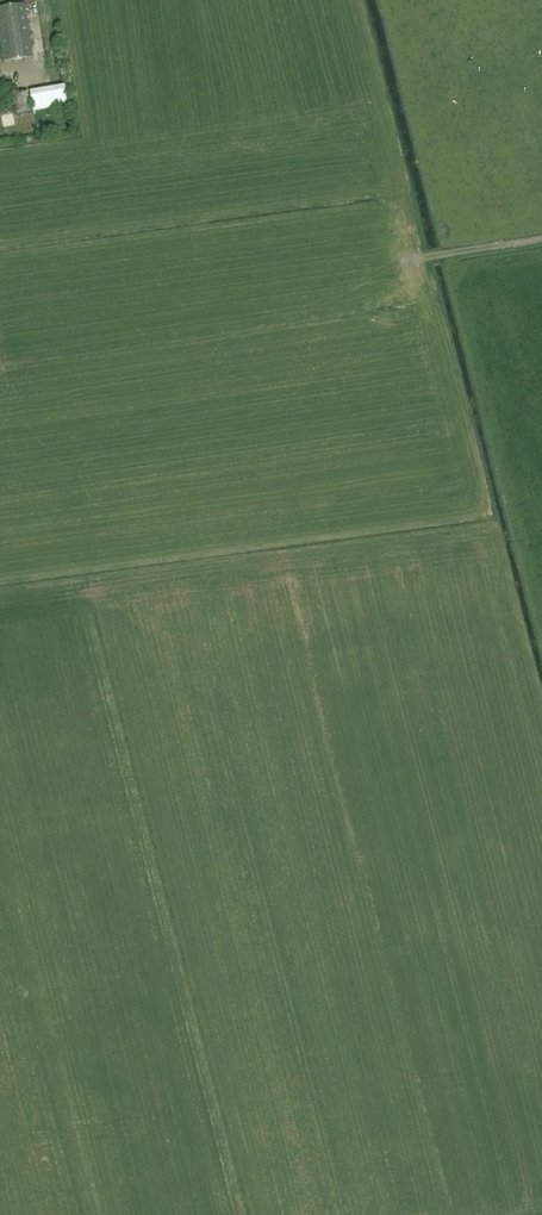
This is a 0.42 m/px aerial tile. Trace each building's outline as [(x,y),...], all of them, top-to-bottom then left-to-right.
[(3,62),(32,57),(24,4),(0,8),(0,42),(3,62)] [(30,92),(33,111),(69,105),(65,86),(30,92)]
